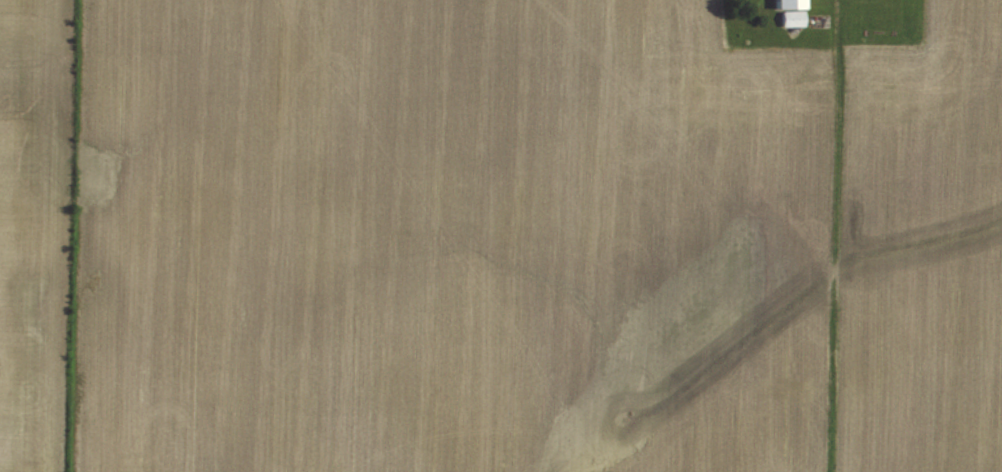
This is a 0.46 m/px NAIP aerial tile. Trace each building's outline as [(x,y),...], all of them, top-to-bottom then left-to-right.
[(781,9),(781,25),(803,24),(803,9),(781,9)]
